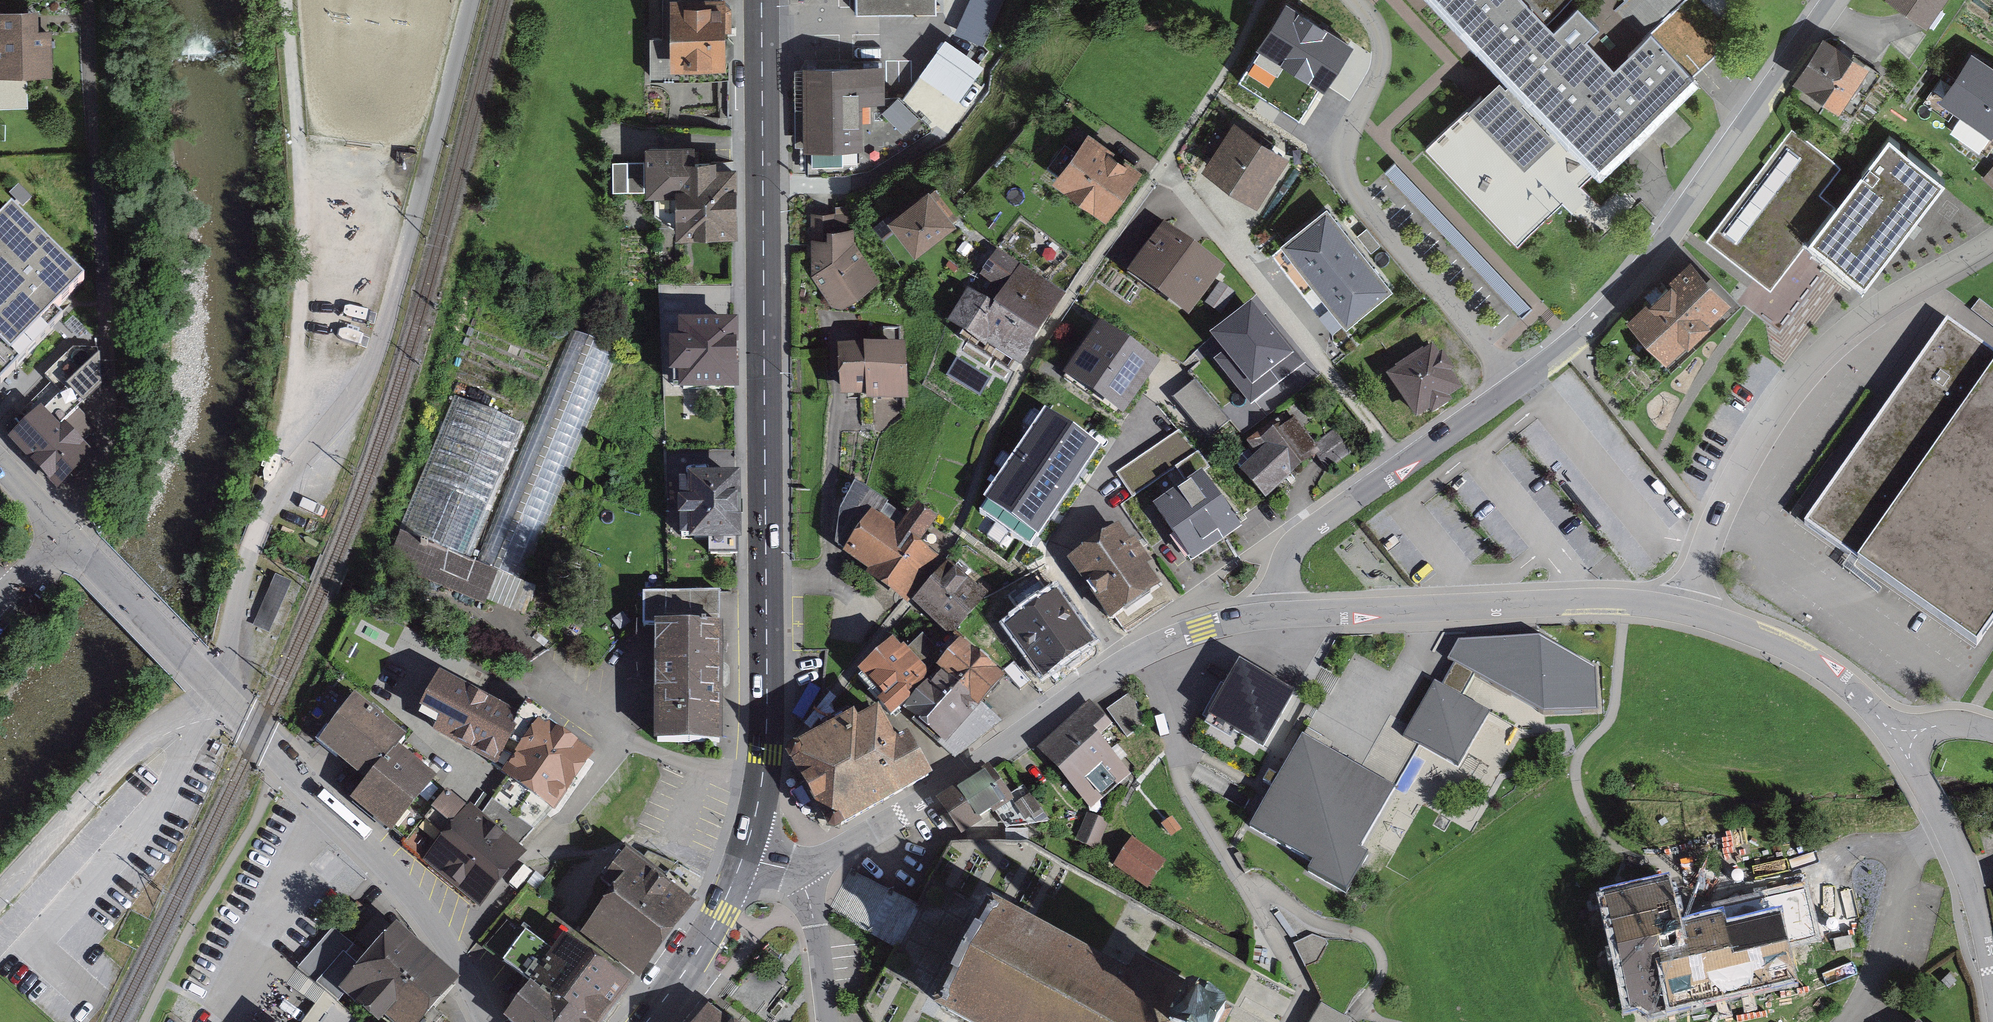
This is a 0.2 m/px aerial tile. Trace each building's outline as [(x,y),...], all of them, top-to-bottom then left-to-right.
[(674,65),(722,64),(721,0),(703,0),(674,0),(674,65)] [(987,44),(1006,0),(970,0),(957,31),(987,44)] [(1518,72),(1435,151),(1525,244),(1703,74),(1662,31),(1627,65),(1599,37),(1612,24),(1589,0),(1448,0),(1518,72)] [(1645,43),(1674,19),(1658,0),(1635,0),(1620,13),(1645,43)] [(1926,21),(1940,0),(1894,0),(1926,21)] [(0,9),(0,79),(61,78),(60,30),(45,31),(44,8),(0,9)] [(1310,21),(1283,63),(1326,92),(1354,50),(1310,21)] [(949,134),(992,69),(943,36),(889,116),(919,136),(929,121),(949,134)] [(1849,114),(1875,76),(1824,43),(1798,81),(1849,114)] [(1949,91),(1970,104),(1954,127),(1987,149),(1992,140),(1992,71),(1972,57),(1949,91)] [(885,69),(811,69),(811,172),(863,172),(863,101),(885,101),(885,69)] [(1235,129),(1208,169),(1255,200),(1282,160),(1235,129)] [(1785,130),(1706,239),(1774,289),(1812,237),(1871,280),(1947,175),(1890,134),(1837,206),(1818,192),(1836,166),(1785,130)] [(1137,177),(1087,142),(1059,181),(1108,216),(1137,177)] [(690,149),(650,150),(650,191),(681,190),(682,235),(730,234),(728,165),(690,166),(690,149)] [(1387,176),(1521,313),(1530,304),(1396,167),(1387,176)] [(1985,179),(1992,185),(1992,168),(1985,179)] [(927,194),(892,221),(916,251),(950,224),(927,194)] [(61,322),(54,315),(86,282),(12,211),(0,223),(0,386),(61,322)] [(1285,245),(1315,284),(1357,251),(1326,212),(1285,245)] [(821,249),(845,294),(883,275),(859,229),(821,249)] [(1163,234),(1134,276),(1187,312),(1215,270),(1163,234)] [(1315,284),(1346,322),(1387,289),(1357,251),(1315,284)] [(1008,294),(996,313),(1035,338),(1061,297),(997,257),(984,279),(1008,294)] [(1690,267),(1632,321),(1666,358),(1724,304),(1690,267)] [(1035,338),(996,313),(970,297),(952,325),(1017,366),(1035,338)] [(1253,316),(1221,342),(1231,354),(1218,364),(1250,406),(1273,388),(1262,375),(1285,357),(1253,316)] [(741,388),(740,325),(688,326),(690,389),(741,388)] [(1810,528),(1977,645),(1992,622),(1992,359),(1950,329),(1810,528)] [(531,424),(452,397),(393,570),(527,616),(537,586),(531,583),(612,348),(563,331),(531,424)] [(1152,370),(1101,334),(1069,380),(1119,415),(1152,370)] [(842,352),(844,396),(869,394),(869,400),(904,398),(901,349),(842,352)] [(1431,353),(1391,379),(1417,419),(1457,394),(1431,353)] [(1174,404),(1212,436),(1230,416),(1192,383),(1174,404)] [(1033,555),(1106,445),(1045,403),(972,512),(1033,555)] [(40,410),(8,440),(58,491),(94,456),(65,427),(60,431),(40,410)] [(1286,416),(1249,444),(1260,458),(1245,473),(1263,497),(1281,480),(1316,454),(1286,416)] [(1200,481),(1159,509),(1194,559),(1235,531),(1200,481)] [(735,482),(691,483),(691,543),(708,543),(708,559),(736,558),(735,482)] [(842,516),(836,549),(876,575),(872,581),(901,599),(929,557),(917,549),(935,523),(918,511),(909,525),(858,492),(842,516)] [(1118,536),(1075,566),(1112,618),(1155,589),(1118,536)] [(948,570),(917,604),(948,631),(979,597),(948,570)] [(1055,602),(1012,630),(1044,677),(1086,649),(1055,602)] [(717,631),(657,632),(658,743),(718,742),(717,631)] [(911,643),(879,673),(933,731),(940,725),(956,742),(1011,691),(971,649),(942,676),(911,643)] [(1461,647),(1453,661),(1544,714),(1596,711),(1593,672),(1540,643),(1461,647)] [(1287,696),(1241,670),(1215,717),(1261,743),(1287,696)] [(436,735),(495,766),(510,776),(496,798),(536,825),(546,811),(556,817),(592,763),(544,731),(548,724),(530,713),(523,723),(441,682),(423,717),(440,726),(436,735)] [(1497,715),(1442,688),(1417,740),(1472,766),(1497,715)] [(1109,707),(1126,737),(1149,724),(1133,694),(1109,707)] [(403,745),(355,705),(321,747),(369,786),(395,755),(403,745)] [(1112,728),(1094,707),(1040,752),(1058,774),(1098,740),(1112,728)] [(851,727),(790,761),(831,835),(925,782),(905,746),(894,752),(877,722),(854,734),(851,727)] [(1098,740),(1058,774),(1088,810),(1129,776),(1098,740)] [(1390,792),(1304,745),(1256,830),(1318,864),(1311,875),(1346,895),(1366,859),(1356,853),(1390,792)] [(445,796),(395,755),(369,786),(356,802),(406,843),(445,796)] [(993,773),(939,807),(959,838),(998,814),(1006,828),(1044,822),(1024,790),(1009,799),(993,773)] [(406,843),(479,903),(518,855),(445,796),(406,843)] [(1133,839),(1117,866),(1152,886),(1168,859),(1133,839)] [(664,945),(690,910),(660,887),(663,882),(628,856),(598,897),(611,906),(664,945)] [(1793,933),(1817,928),(1809,890),(1752,902),(1758,930),(1791,923),(1793,933)] [(1676,940),(1665,891),(1609,904),(1632,1008),(1641,1006),(1644,1017),(1789,984),(1777,928),(1721,940),(1719,930),(1676,940)] [(639,979),(664,945),(611,906),(586,940),(639,979)] [(942,1013),(959,1021),(1221,1021),(1137,977),(1130,989),(991,915),(972,953),(958,982),(942,1013)] [(390,929),(342,984),(380,1017),(386,1009),(401,1021),(411,1021),(448,979),(390,929)] [(564,947),(555,959),(527,938),(505,967),(536,991),(576,1021),(598,1021),(622,991),(564,947)] [(536,991),(511,1021),(576,1021),(536,991)] [(1321,1002),(1310,1021),(1348,1021),(1350,1018),(1321,1002)] [(696,1021),(729,1021),(709,1006),(696,1021)]
